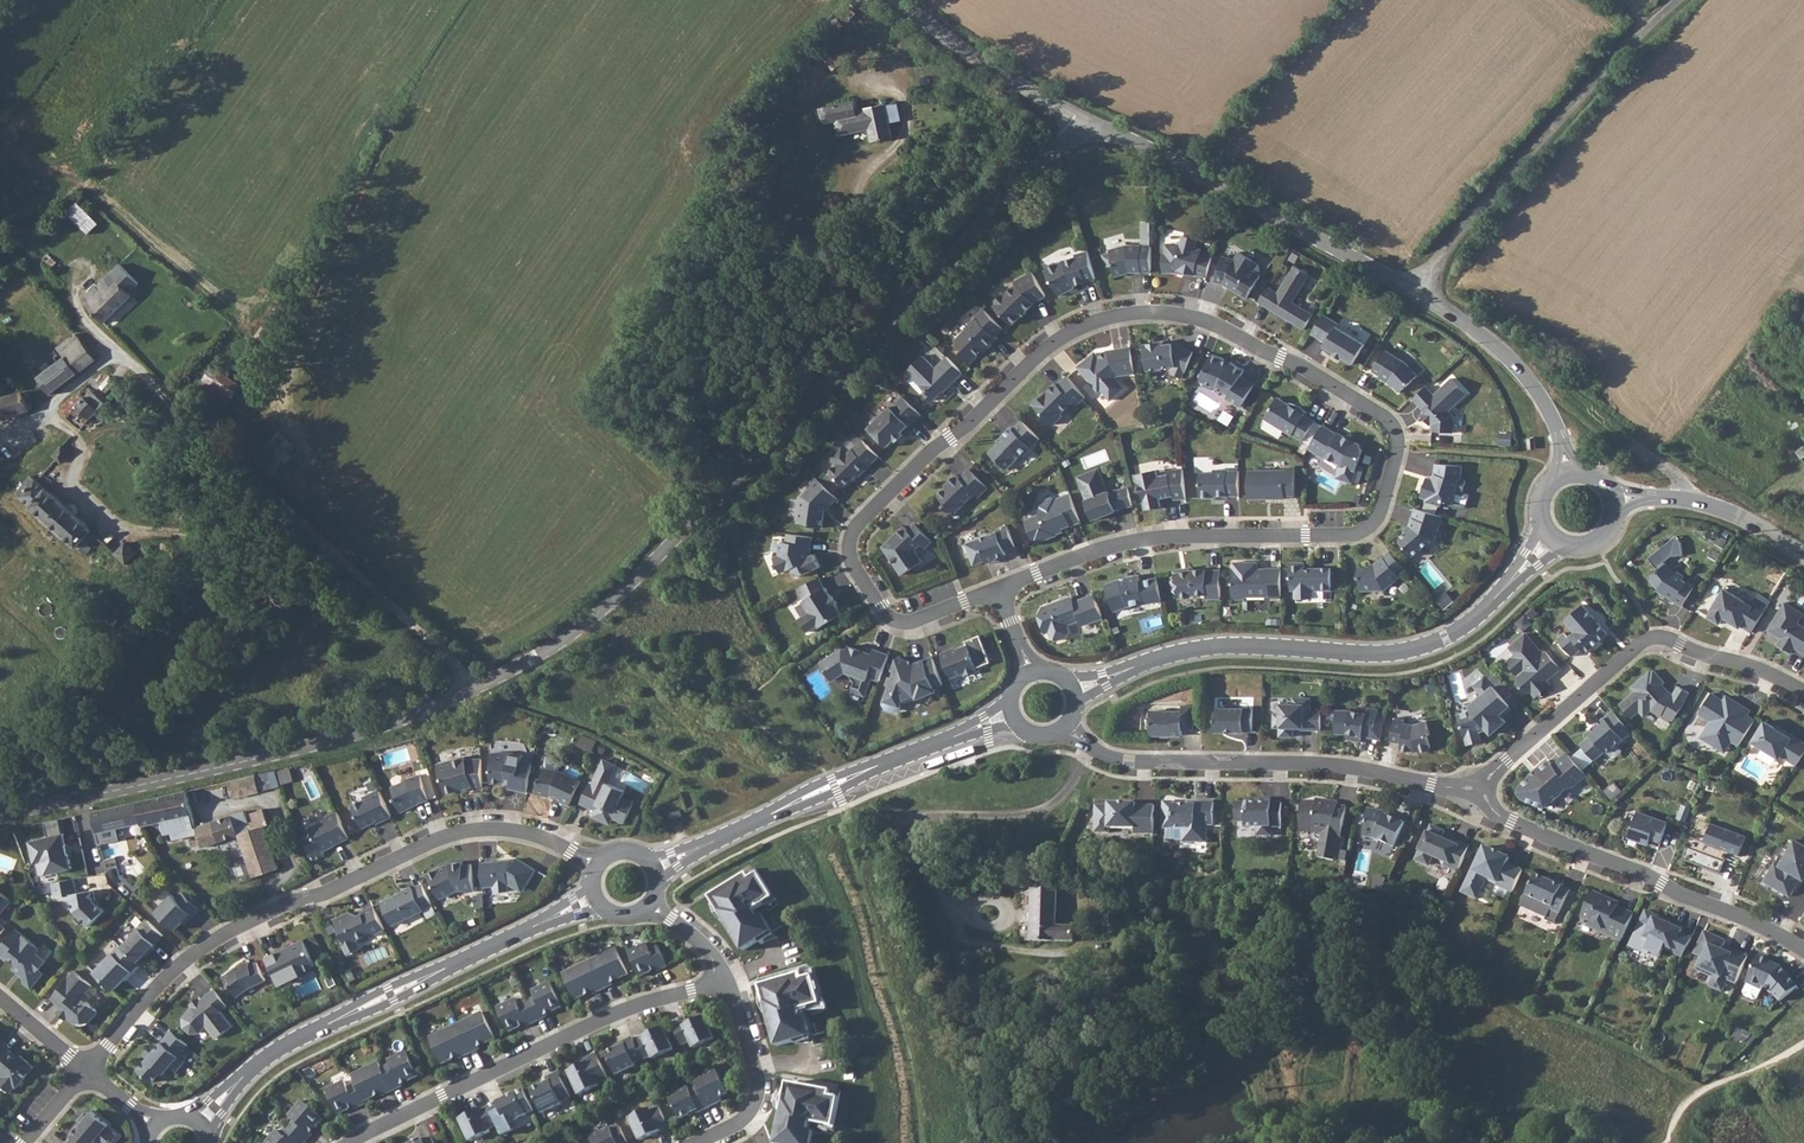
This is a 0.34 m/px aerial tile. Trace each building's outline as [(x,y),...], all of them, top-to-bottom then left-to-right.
[(854,101),(818,110),(821,122),(827,126),(835,124),(838,138),(867,131),(871,144),(894,139),(890,124),(901,121),(896,104),(886,107),(885,104),(865,108),(865,111),(858,113),(854,101)] [(90,233),(101,223),(80,200),(69,211),(90,233)] [(1198,239),(1183,235),(1181,244),(1166,244),(1166,253),(1163,253),(1163,273),(1177,273),(1178,270),(1184,271),(1184,272),(1195,275),(1195,274),(1207,278),(1213,258),(1200,255),(1202,249),(1196,247),(1198,239)] [(1151,245),(1127,245),(1110,250),(1110,253),(1103,255),(1107,267),(1112,265),(1115,276),(1130,272),(1151,272),(1151,245)] [(1096,280),(1088,251),(1075,255),(1076,257),(1064,261),(1059,263),(1056,262),(1048,267),(1047,271),(1045,271),(1059,296),(1069,290),(1070,288),(1074,286),(1096,280)] [(1221,255),(1213,282),(1225,284),(1247,299),(1262,274),(1255,271),(1258,262),(1240,252),(1236,260),(1221,255)] [(48,257),(42,264),(50,272),(51,272),(56,266),(48,257)] [(1295,266),(1278,293),(1268,287),(1259,301),(1280,314),(1282,312),(1287,315),(1285,318),(1304,329),(1313,315),(1292,302),(1309,274),(1295,266)] [(1035,303),(1046,297),(1033,272),(1015,282),(1016,285),(1006,295),(1002,295),(996,300),(996,305),(994,307),(1013,325),(1022,316),(1021,315),(1025,310),(1026,312),(1035,303)] [(106,281),(83,303),(106,325),(134,297),(120,282),(114,287),(106,281)] [(1003,329),(984,309),(975,318),(976,318),(966,329),(967,330),(955,341),(964,351),(960,354),(970,364),(978,356),(977,355),(982,350),(987,345),(991,345),(998,339),(995,337),(1003,329)] [(1339,323),(1324,314),(1312,334),(1327,343),(1325,347),(1335,353),(1342,358),(1353,364),(1365,344),(1337,327),(1339,323)] [(75,335),(58,348),(65,358),(38,378),(51,395),(96,361),(75,335)] [(1163,342),(1143,345),(1148,371),(1171,367),(1173,370),(1171,374),(1182,378),(1184,372),(1185,373),(1193,352),(1173,344),(1164,345),(1163,342)] [(1393,349),(1420,374),(1425,368),(1398,344),(1393,349)] [(1135,373),(1131,347),(1107,351),(1107,355),(1101,360),(1095,353),(1078,367),(1094,388),(1098,385),(1110,401),(1125,389),(1116,378),(1118,376),(1135,373)] [(1386,350),(1373,371),(1380,376),(1379,377),(1388,382),(1389,383),(1390,382),(1400,392),(1417,375),(1405,362),(1386,350)] [(944,392),(964,373),(947,357),(936,368),(923,355),(906,372),(926,391),(923,394),(930,401),(934,401),(943,392),(944,392)] [(1230,362),(1211,355),(1201,381),(1203,386),(1213,390),(1218,387),(1229,394),(1227,398),(1241,407),(1255,384),(1242,376),(1245,371),(1230,362)] [(231,403),(244,384),(213,365),(201,385),(231,403)] [(1070,400),(1080,391),(1068,376),(1058,384),(1057,383),(1042,396),(1038,395),(1031,402),(1041,413),(1040,417),(1046,424),(1050,424),(1060,416),(1060,413),(1073,402),(1070,400)] [(1434,395),(1426,386),(1413,399),(1425,411),(1421,416),(1426,420),(1430,417),(1433,420),(1432,423),(1432,431),(1453,433),(1455,416),(1449,410),(1467,394),(1452,378),(1434,395)] [(31,412),(23,393),(8,397),(5,385),(0,387),(0,421),(31,412)] [(87,396),(81,392),(62,407),(71,415),(78,408),(91,420),(108,404),(93,390),(87,396)] [(922,414),(903,396),(892,407),(891,406),(881,416),(877,416),(872,422),(872,426),(868,429),(887,447),(895,439),(897,441),(903,435),(901,433),(909,426),(910,427),(922,414)] [(1278,397),(1265,418),(1293,435),(1303,441),(1315,421),(1305,415),(1305,414),(1305,413),(1306,411),(1305,411),(1305,410),(1304,410),(1303,408),(1301,407),(1300,406),(1291,408),(1291,404),(1278,397)] [(1040,439),(1022,421),(1013,430),(1011,428),(1002,437),(1004,439),(990,453),(1006,470),(1021,456),(1022,457),(1040,439)] [(1338,435),(1323,425),(1309,448),(1325,458),(1326,456),(1342,465),(1338,477),(1352,482),(1363,450),(1360,444),(1343,438),(1344,436),(1339,433),(1338,435)] [(880,457),(863,439),(851,451),(843,444),(830,458),(837,465),(830,472),(843,485),(847,485),(857,475),(859,477),(880,457)] [(53,456),(56,458),(62,464),(72,454),(65,446),(64,445),(53,456)] [(1796,454),(1802,461),(1803,459),(1803,448),(1803,447),(1796,454)] [(1462,466),(1436,464),(1435,474),(1434,479),(1428,477),(1423,493),(1422,497),(1427,499),(1426,501),(1441,506),(1443,501),(1453,504),(1457,490),(1463,492),(1467,481),(1461,479),(1462,466)] [(1295,495),(1295,467),(1286,467),(1286,470),(1248,470),(1248,498),(1285,498),(1285,495),(1295,495)] [(988,487),(970,469),(960,478),(956,474),(948,482),(950,484),(938,496),(946,504),(943,506),(953,515),(974,494),(978,497),(988,487)] [(1133,506),(1129,488),(1115,491),(1116,495),(1111,496),(1109,492),(1108,492),(1099,469),(1078,477),(1087,500),(1086,501),(1093,520),(1116,511),(1116,510),(1133,506)] [(1156,470),(1144,472),(1146,479),(1137,481),(1139,492),(1143,494),(1146,510),(1161,507),(1159,499),(1173,495),(1174,499),(1186,498),(1183,469),(1173,470),(1169,474),(1157,477),(1156,470)] [(1212,496),(1239,496),(1239,470),(1227,471),(1227,469),(1214,470),(1214,473),(1200,473),(1200,498),(1211,498),(1212,496)] [(32,475),(16,492),(77,548),(84,541),(91,547),(101,536),(98,535),(37,480),(32,475)] [(838,498),(817,477),(811,483),(813,485),(802,496),(802,497),(800,499),(797,519),(799,522),(798,523),(810,524),(810,526),(822,528),(825,508),(829,504),(830,506),(838,498)] [(1081,521),(1070,494),(1057,499),(1053,497),(1039,503),(1037,506),(1040,514),(1025,520),(1034,543),(1035,543),(1035,544),(1057,535),(1057,534),(1056,531),(1081,521)] [(1443,516),(1416,508),(1410,525),(1412,527),(1400,537),(1400,541),(1412,556),(1432,539),(1435,541),(1443,516)] [(904,526),(891,539),(893,542),(885,549),(902,575),(922,561),(915,550),(921,544),(925,548),(933,541),(915,524),(908,530),(904,526)] [(966,544),(974,565),(986,560),(987,562),(1007,554),(1005,550),(1015,546),(1007,525),(996,529),(997,532),(966,544)] [(810,537),(785,533),(783,542),(779,541),(776,555),(771,557),(778,573),(789,568),(793,577),(817,566),(811,554),(809,555),(806,556),(805,553),(805,550),(807,550),(810,537)] [(1656,568),(1665,561),(1672,557),(1684,555),(1682,542),(1676,536),(1648,558),(1656,568)] [(127,541),(117,552),(128,562),(137,551),(127,541)] [(1391,551),(1375,564),(1375,567),(1359,567),(1359,579),(1361,579),(1361,590),(1385,590),(1400,577),(1399,575),(1405,569),(1391,551)] [(1661,593),(1683,606),(1694,587),(1683,579),(1685,576),(1676,570),(1675,572),(1673,571),(1665,561),(1656,568),(1658,570),(1652,575),(1651,579),(1658,588),(1663,591),(1661,593)] [(1282,598),(1281,568),(1267,568),(1267,573),(1258,573),(1258,562),(1234,562),(1234,570),(1233,570),(1233,596),(1236,599),(1244,599),(1247,596),(1269,596),(1271,598),(1282,598)] [(1305,562),(1291,562),(1291,590),(1295,590),(1295,598),(1313,598),(1313,590),(1332,590),(1332,567),(1315,568),(1316,569),(1305,569),(1305,562)] [(1181,569),(1174,570),(1175,577),(1171,582),(1173,591),(1179,595),(1179,598),(1196,595),(1206,595),(1206,599),(1221,599),(1221,569),(1193,569),(1182,572),(1181,569)] [(1139,575),(1127,577),(1128,580),(1121,581),(1121,578),(1120,578),(1105,584),(1115,611),(1128,606),(1144,603),(1144,600),(1161,597),(1157,577),(1140,581),(1139,575)] [(825,588),(820,578),(797,588),(800,595),(802,594),(805,601),(804,602),(810,612),(800,618),(809,632),(819,625),(820,628),(843,613),(837,604),(839,603),(834,595),(832,596),(826,587),(825,588)] [(1725,589),(1712,610),(1713,610),(1709,617),(1721,623),(1724,617),(1740,627),(1741,626),(1752,632),(1766,609),(1747,597),(1745,601),(1725,589)] [(1060,600),(1042,607),(1038,615),(1045,633),(1049,631),(1052,638),(1057,640),(1067,636),(1070,631),(1067,624),(1080,620),(1082,625),(1103,617),(1094,594),(1074,601),(1067,603),(1060,600)] [(1785,602),(1768,630),(1781,638),(1778,644),(1791,653),(1794,648),(1795,646),(1799,649),(1798,650),(1803,654),(1803,626),(1798,623),(1803,613),(1785,602)] [(1558,638),(1574,656),(1583,648),(1587,653),(1609,633),(1584,604),(1566,620),(1576,631),(1569,637),(1565,632),(1558,638)] [(1547,680),(1561,668),(1546,651),(1543,654),(1526,634),(1510,647),(1516,654),(1513,657),(1525,670),(1518,676),(1518,683),(1525,692),(1533,693),(1537,689),(1541,693),(1550,684),(1547,680)] [(967,641),(968,645),(977,668),(991,662),(980,635),(967,641)] [(950,650),(941,653),(951,678),(964,672),(965,675),(977,671),(976,668),(977,668),(968,645),(951,652),(950,650)] [(880,680),(890,655),(874,650),(872,654),(849,646),(848,650),(844,648),(823,663),(835,681),(848,671),(855,682),(852,690),(866,695),(872,677),(880,680)] [(908,660),(898,656),(893,670),(898,672),(896,678),(891,676),(888,684),(891,685),(884,704),(899,709),(904,695),(915,691),(918,697),(936,690),(934,683),(942,680),(933,656),(915,663),(914,667),(906,664),(908,660)] [(1651,671),(1632,687),(1635,691),(1620,704),(1632,718),(1640,711),(1645,716),(1651,710),(1661,716),(1663,714),(1674,721),(1686,702),(1684,701),(1689,693),(1679,686),(1672,696),(1667,692),(1668,690),(1662,684),(1665,682),(1654,671),(1652,672),(1651,671)] [(1510,706),(1511,706),(1494,686),(1493,687),(1485,677),(1474,686),(1482,696),(1470,706),(1472,710),(1459,714),(1466,738),(1469,745),(1484,741),(1481,731),(1488,729),(1492,735),(1507,722),(1503,717),(1512,709),(1510,706)] [(1712,693),(1699,714),(1711,721),(1701,737),(1716,747),(1720,741),(1729,746),(1732,740),(1740,745),(1755,720),(1747,715),(1750,710),(1741,704),(1738,710),(1724,701),(1712,693)] [(1279,742),(1294,743),(1295,736),(1304,736),(1304,732),(1320,733),(1320,714),(1312,713),(1313,699),(1292,699),(1292,704),(1279,704),(1279,716),(1273,716),(1272,733),(1280,733),(1279,742)] [(1183,712),(1150,711),(1150,735),(1182,735),(1183,729),(1194,730),(1194,706),(1183,706),(1183,712)] [(1215,711),(1214,732),(1224,732),(1226,731),(1232,731),(1232,732),(1243,732),(1243,730),(1253,730),(1253,708),(1218,708),(1215,711)] [(1349,711),(1336,710),(1336,733),(1347,733),(1348,733),(1347,738),(1361,742),(1362,735),(1373,738),(1378,710),(1367,708),(1366,714),(1349,711)] [(1631,730),(1614,710),(1596,725),(1598,727),(1590,734),(1591,735),(1581,744),(1595,760),(1605,751),(1607,752),(1631,730)] [(1395,718),(1390,741),(1402,744),(1401,749),(1415,752),(1418,751),(1422,753),(1429,751),(1431,748),(1428,735),(1430,735),(1426,721),(1414,725),(1405,723),(1405,720),(1395,718)] [(1797,765),(1803,754),(1803,742),(1785,730),(1783,732),(1776,727),(1765,721),(1752,741),(1780,759),(1782,756),(1797,765)] [(528,792),(533,763),(521,760),(522,755),(508,752),(491,753),(492,783),(506,782),(510,783),(509,788),(528,792)] [(1553,765),(1549,760),(1540,768),(1538,768),(1536,769),(1534,771),(1532,773),(1531,775),(1530,777),(1522,784),(1520,787),(1519,789),(1519,792),(1520,794),(1522,796),(1524,797),(1544,806),(1547,800),(1554,800),(1560,794),(1561,787),(1575,785),(1587,774),(1567,752),(1553,765)] [(483,786),(482,758),(465,759),(465,756),(438,764),(447,794),(458,790),(458,788),(463,787),(464,789),(473,786),(483,786)] [(616,765),(603,760),(593,784),(590,783),(581,803),(592,807),(593,805),(597,807),(593,816),(610,823),(613,817),(625,822),(634,803),(622,797),(625,790),(609,783),(616,765)] [(570,805),(581,781),(559,770),(544,768),(542,778),(539,778),(536,794),(546,795),(547,794),(551,794),(562,799),(561,801),(570,805)] [(256,774),(240,777),(244,794),(260,790),(256,774)] [(418,803),(429,799),(422,774),(407,778),(404,780),(404,781),(392,787),(397,797),(395,798),(401,812),(412,807),(414,804),(418,803)] [(392,816),(379,789),(364,797),(365,799),(352,805),(363,828),(382,819),(383,820),(392,816)] [(104,809),(93,811),(98,832),(105,830),(141,822),(142,825),(162,820),(169,819),(171,832),(173,839),(198,833),(201,847),(239,835),(253,878),(278,869),(264,826),(269,825),(264,809),(252,813),(254,821),(248,823),(244,811),(195,826),(187,790),(104,809)] [(1249,803),(1236,802),(1236,821),(1245,822),(1245,827),(1258,827),(1258,836),(1272,836),(1272,827),(1282,827),(1282,803),(1272,803),(1265,803),(1265,799),(1249,799),(1249,803)] [(1301,816),(1301,831),(1311,831),(1323,833),(1319,858),(1335,860),(1339,835),(1341,827),(1344,827),(1347,807),(1338,806),(1339,802),(1317,799),(1316,801),(1303,801),(1303,816),(1301,816)] [(1164,802),(1163,829),(1183,829),(1183,843),(1207,843),(1207,826),(1214,826),(1214,802),(1196,802),(1196,805),(1174,805),(1174,802),(1164,802)] [(1155,835),(1155,806),(1136,806),(1136,803),(1109,803),(1109,805),(1095,805),(1095,833),(1109,833),(1109,828),(1135,829),(1135,835),(1155,835)] [(1368,808),(1363,836),(1375,838),(1395,847),(1406,821),(1389,814),(1388,816),(1383,813),(1383,811),(1368,808)] [(668,813),(670,819),(680,816),(678,810),(668,813)] [(1638,810),(1628,835),(1649,843),(1651,837),(1661,841),(1668,822),(1638,810)] [(349,837),(337,811),(324,817),(323,822),(310,828),(315,838),(306,842),(315,860),(324,855),(322,851),(334,846),(333,843),(340,840),(340,841),(349,837)] [(61,820),(47,822),(49,835),(63,832),(61,820)] [(1747,836),(1712,823),(1705,841),(1706,842),(1706,844),(1722,849),(1722,848),(1740,854),(1747,836)] [(1445,831),(1431,825),(1428,832),(1419,851),(1420,851),(1417,858),(1418,862),(1427,865),(1431,864),(1434,857),(1442,861),(1444,866),(1458,872),(1470,846),(1453,839),(1451,843),(1442,839),(1445,831)] [(71,870),(65,835),(31,842),(35,863),(37,863),(40,876),(71,870)] [(1780,864),(1776,862),(1773,866),(1765,880),(1786,892),(1791,895),(1794,890),(1801,877),(1803,879),(1803,844),(1795,839),(1780,864)] [(1472,871),(1462,893),(1478,900),(1488,878),(1499,883),(1501,887),(1513,892),(1523,870),(1507,863),(1510,858),(1502,854),(1501,857),(1495,855),(1494,851),(1484,847),(1474,871),(1472,871)] [(507,860),(481,863),(483,887),(495,885),(496,890),(498,892),(506,891),(508,888),(508,884),(509,884),(509,883),(515,887),(517,884),(524,889),(536,869),(518,858),(515,862),(511,859),(510,863),(507,863),(507,860)] [(475,891),(472,863),(463,865),(463,862),(450,863),(446,865),(447,867),(442,869),(440,868),(428,873),(440,899),(458,890),(465,889),(465,891),(475,891)] [(756,868),(710,897),(744,951),(760,941),(762,944),(775,935),(762,915),(758,918),(754,911),(775,898),(756,868)] [(1547,878),(1536,874),(1527,894),(1553,906),(1551,910),(1560,914),(1571,889),(1563,886),(1564,883),(1554,879),(1553,881),(1547,878)] [(75,879),(53,883),(55,899),(72,895),(75,913),(90,927),(106,911),(97,902),(95,890),(78,894),(75,879)] [(433,904),(423,883),(413,888),(401,894),(401,892),(382,902),(393,925),(424,910),(424,909),(427,907),(431,915),(431,916),(437,913),(433,904)] [(167,888),(152,904),(157,909),(172,893),(167,888)] [(1032,889),(1031,940),(1074,942),(1074,926),(1057,926),(1057,889),(1032,889)] [(12,900),(0,891),(0,914),(12,900)] [(172,894),(156,911),(175,930),(191,913),(194,916),(201,909),(196,904),(199,902),(190,893),(188,896),(183,891),(176,898),(172,894)] [(1623,940),(1634,914),(1618,907),(1619,906),(1610,901),(1610,900),(1593,892),(1582,916),(1591,921),(1595,922),(1598,930),(1606,934),(1607,933),(1623,940)] [(1089,896),(1089,914),(1105,914),(1105,896),(1089,896)] [(386,929),(374,905),(361,912),(362,914),(359,915),(350,912),(335,919),(347,944),(344,945),(348,953),(360,947),(358,942),(359,938),(367,935),(371,936),(386,929)] [(1665,947),(1684,956),(1693,937),(1681,932),(1683,929),(1667,921),(1668,919),(1646,909),(1631,944),(1648,952),(1649,949),(1661,955),(1665,947)] [(163,936),(147,920),(122,946),(138,962),(149,951),(151,953),(156,948),(153,946),(163,936)] [(0,948),(0,954),(6,959),(9,956),(18,963),(14,968),(24,975),(24,982),(32,987),(43,973),(39,969),(46,961),(36,952),(39,948),(16,929),(0,948)] [(1729,980),(1737,984),(1749,957),(1735,950),(1733,955),(1722,950),(1727,941),(1705,931),(1695,953),(1704,958),(1699,968),(1715,975),(1710,986),(1723,992),(1729,980)] [(639,952),(630,957),(640,977),(650,972),(648,967),(654,964),(655,967),(666,962),(654,937),(635,946),(639,952)] [(288,947),(266,958),(278,982),(303,970),(306,971),(312,968),(313,965),(315,964),(304,940),(293,945),(292,948),(289,949),(288,947)] [(121,946),(95,973),(114,990),(132,971),(134,973),(141,965),(121,946)] [(616,947),(589,960),(603,989),(613,984),(611,980),(616,977),(618,979),(628,974),(616,947)] [(1759,955),(1747,983),(1744,992),(1745,995),(1754,999),(1757,998),(1761,989),(1762,990),(1764,986),(1766,988),(1771,993),(1773,992),(1781,1001),(1798,986),(1782,967),(1772,962),(1772,961),(1759,955)] [(603,989),(589,960),(562,973),(575,999),(585,994),(585,992),(591,989),(593,994),(603,989)] [(236,967),(224,977),(238,996),(249,988),(267,979),(258,962),(250,965),(248,961),(236,967)] [(75,971),(52,998),(62,1007),(59,1011),(67,1019),(69,1016),(77,1022),(90,1021),(99,1011),(87,1001),(91,996),(86,992),(92,985),(75,971)] [(822,1004),(812,971),(760,986),(778,1046),(796,1041),(797,1045),(812,1040),(806,1017),(801,1018),(798,1011),(822,1004)] [(535,997),(527,1001),(537,1021),(547,1016),(545,1012),(551,1009),(552,1011),(562,1006),(550,982),(532,990),(535,997)] [(228,1005),(215,989),(201,1000),(200,1002),(196,1006),(193,1006),(183,1018),(184,1027),(191,1033),(200,1032),(207,1025),(216,1038),(232,1026),(221,1010),(228,1005)] [(537,1021),(527,1001),(519,1005),(515,999),(497,1007),(509,1032),(520,1027),(518,1024),(525,1022),(527,1026),(537,1021)] [(456,1024),(470,1053),(480,1049),(478,1044),(484,1041),(485,1043),(495,1038),(483,1011),(456,1024)] [(684,1023),(674,1027),(683,1045),(691,1041),(695,1048),(715,1039),(704,1016),(685,1025),(684,1023)] [(460,1058),(470,1053),(456,1024),(429,1037),(442,1064),(452,1058),(452,1056),(457,1054),(460,1058)] [(635,1042),(643,1059),(644,1060),(652,1056),(653,1059),(674,1049),(663,1027),(643,1036),(643,1038),(635,1042)] [(1738,1028),(1733,1038),(1745,1043),(1753,1036),(1738,1028)] [(189,1045),(172,1031),(159,1046),(154,1052),(149,1048),(144,1054),(149,1058),(139,1069),(154,1082),(162,1072),(164,1074),(171,1066),(177,1071),(186,1061),(179,1056),(189,1045)] [(635,1042),(633,1037),(624,1041),(625,1043),(606,1052),(617,1075),(636,1065),(635,1063),(643,1059),(635,1042)] [(3,1044),(0,1047),(0,1072),(3,1075),(0,1078),(0,1083),(11,1092),(16,1086),(18,1087),(35,1066),(21,1054),(19,1057),(17,1059),(10,1052),(12,1051),(3,1044)] [(390,1064),(382,1068),(393,1090),(403,1086),(400,1081),(406,1078),(408,1081),(418,1075),(406,1051),(388,1060),(390,1064)] [(609,1079),(597,1053),(584,1059),(586,1063),(569,1071),(580,1095),(600,1085),(599,1083),(609,1079)] [(379,1061),(352,1074),(365,1101),(375,1095),(374,1093),(380,1090),(383,1096),(393,1090),(379,1061)] [(717,1070),(696,1080),(698,1086),(709,1107),(717,1103),(715,1099),(727,1093),(717,1070)] [(548,1082),(531,1090),(542,1113),(563,1104),(562,1102),(571,1097),(559,1072),(547,1077),(548,1082)] [(365,1101),(356,1084),(348,1088),(345,1081),(326,1089),(338,1114),(349,1109),(348,1107),(354,1104),(356,1108),(366,1104),(365,1101)] [(788,1082),(777,1142),(812,1142),(814,1131),(809,1130),(811,1122),(835,1127),(841,1092),(788,1082)] [(709,1107),(698,1086),(690,1090),(689,1087),(669,1096),(680,1119),(699,1110),(700,1112),(709,1107)] [(498,1103),(489,1107),(498,1125),(506,1121),(508,1124),(527,1114),(516,1092),(497,1101),(498,1103)] [(294,1121),(288,1128),(305,1142),(313,1133),(309,1130),(313,1125),(315,1127),(323,1118),(302,1100),(288,1116),(294,1121)] [(498,1125),(489,1107),(481,1111),(480,1109),(460,1119),(471,1142),(491,1132),(490,1129),(498,1125)] [(669,1125),(660,1107),(651,1111),(650,1108),(630,1118),(641,1141),(661,1131),(660,1129),(669,1125)] [(67,1142),(94,1142),(97,1139),(102,1142),(112,1142),(119,1135),(108,1126),(110,1124),(93,1110),(90,1113),(89,1112),(81,1122),(82,1123),(80,1125),(77,1122),(68,1133),(73,1137),(67,1142)] [(620,1126),(612,1130),(611,1128),(591,1137),(594,1142),(628,1142),(620,1126)] [(305,1142),(288,1128),(283,1135),(277,1130),(265,1142),(305,1142)]
